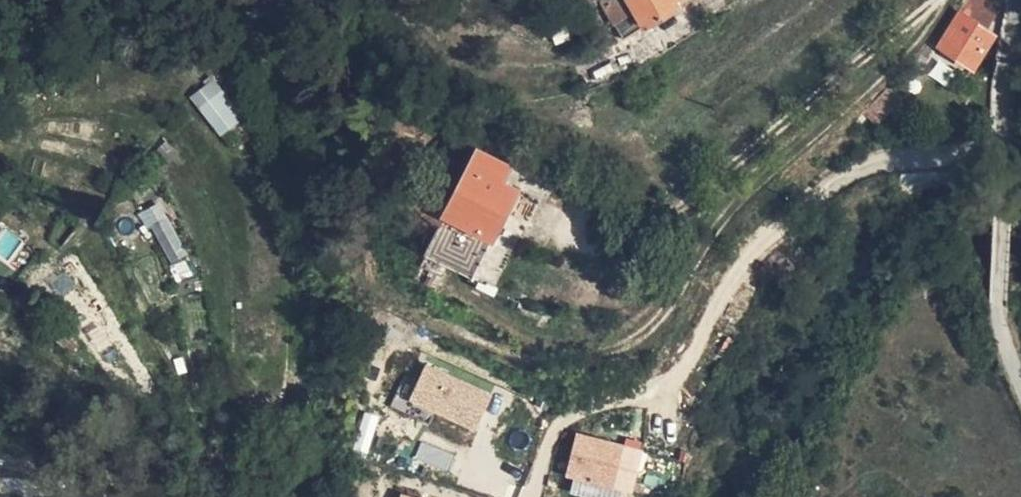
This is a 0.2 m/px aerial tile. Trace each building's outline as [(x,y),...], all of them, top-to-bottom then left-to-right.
[(626,31),(701,0),(614,0),(626,31)] [(970,8),(993,23),(1003,6),(992,0),(974,0),(970,8)] [(993,23),(970,8),(950,41),(977,61),(999,28),(993,23)] [(188,95),(218,137),(241,122),(211,79),(188,95)] [(893,117),(906,104),(894,93),(882,105),(893,117)] [(484,142),(463,187),(456,201),(448,195),(454,181),(447,176),(436,188),(427,180),(420,187),(438,207),(452,218),(439,245),(486,266),(524,181),(509,172),(515,160),(484,142)] [(456,201),(463,187),(454,181),(448,195),(456,201)] [(161,202),(141,211),(169,266),(188,256),(161,202)] [(187,260),(170,266),(175,282),(192,276),(187,260)] [(406,404),(476,432),(493,391),(423,363),(406,404)] [(565,477),(572,478),(568,494),(581,496),(633,496),(643,448),(575,433),(565,477)] [(420,443),(415,460),(448,471),(454,454),(420,443)]
